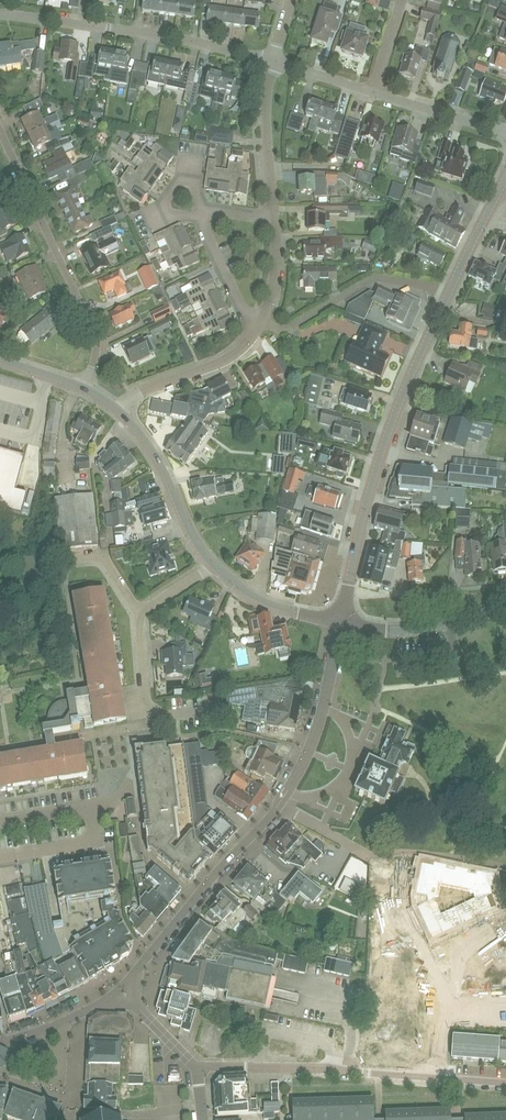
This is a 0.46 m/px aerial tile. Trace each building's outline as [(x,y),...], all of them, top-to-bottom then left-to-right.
[(142,11),(159,14),(161,0),(143,0),(142,11)] [(167,0),(161,0),(159,14),(176,16),(178,1),(167,0)] [(176,16),(193,18),(195,4),(186,2),(186,0),(178,0),(178,1),(176,16)] [(202,14),(208,15),(209,8),(211,8),(211,0),(203,0),(202,14)] [(377,10),(380,0),(366,0),(365,5),(377,10)] [(505,15),(505,5),(495,0),(489,0),(486,6),(498,11),(505,15)] [(311,40),(326,44),(330,30),(337,32),(341,17),(335,15),(338,6),(330,4),(328,13),(320,11),(311,40)] [(224,25),(226,10),(211,8),(209,8),(208,15),(207,23),(224,25)] [(434,37),(440,14),(422,9),(420,19),(429,21),(425,35),(426,35),(425,41),(432,43),(434,37)] [(243,13),(226,10),(224,25),(241,27),(243,13)] [(498,11),(495,18),(505,22),(502,30),(505,32),(505,15),(498,11)] [(243,13),(241,27),(258,30),(260,15),(243,13)] [(359,58),(359,57),(361,57),(366,40),(355,36),(358,30),(350,27),(348,34),(347,34),(342,51),(353,55),(353,56),(353,57),(354,58),(355,59),(356,59),(357,59),(358,59),(358,58),(359,58)] [(441,45),(440,45),(440,46),(441,47),(439,51),(438,51),(438,52),(439,52),(437,57),(436,58),(437,58),(436,63),(435,63),(434,64),(435,64),(434,69),(433,68),(433,69),(434,70),(433,75),(436,76),(436,77),(443,80),(443,79),(447,80),(449,75),(450,75),(451,74),(450,74),(452,69),(452,68),(453,63),(454,64),(454,63),(454,62),(455,58),(456,58),(456,57),(457,52),(458,52),(458,51),(457,51),(459,46),(460,46),(459,45),(458,45),(456,40),(457,39),(456,38),(455,39),(450,37),(449,36),(448,37),(448,38),(446,39),(443,40),(442,40),(442,41),(441,45)] [(20,52),(36,50),(35,42),(0,47),(0,69),(22,66),(20,52)] [(68,74),(67,78),(76,79),(76,75),(77,71),(79,56),(76,56),(78,45),(63,43),(62,50),(55,49),(54,60),(61,61),(60,62),(69,63),(68,70),(68,74)] [(403,64),(399,75),(409,78),(409,77),(414,78),(420,60),(419,60),(423,49),(417,47),(413,58),(404,55),(401,63),(403,64)] [(505,71),(505,53),(501,51),(495,49),(489,64),(505,71)] [(112,68),(115,53),(101,51),(98,66),(105,67),(104,80),(111,82),(112,68)] [(42,73),(45,53),(34,52),(31,72),(42,73)] [(129,55),(115,53),(112,68),(111,82),(126,84),(129,71),(126,70),(129,55)] [(164,86),(169,63),(155,60),(153,68),(150,68),(147,82),(164,86)] [(78,77),(85,78),(87,63),(80,63),(78,76),(78,77)] [(94,64),(87,63),(85,78),(92,79),(94,64)] [(169,63),(164,86),(185,91),(183,102),(189,103),(193,84),(193,83),(187,82),(189,75),(181,73),(183,66),(169,63)] [(487,67),(476,63),(474,70),(484,74),(487,67)] [(468,84),(472,72),(463,69),(459,81),(468,84)] [(138,87),(140,72),(132,71),(129,90),(137,91),(137,86),(138,87)] [(475,71),(473,76),(481,80),(483,74),(475,71)] [(140,72),(138,87),(144,88),(147,73),(140,72)] [(219,90),(223,75),(209,72),(207,78),(203,77),(200,92),(210,94),(209,98),(213,103),(216,104),(219,90)] [(219,90),(216,104),(222,105),(226,92),(232,94),(231,97),(236,98),(233,112),(239,114),(243,99),(240,98),(243,84),(236,82),(237,79),(223,75),(219,90)] [(505,94),(505,90),(500,88),(501,86),(492,82),(492,84),(485,81),(479,97),(494,103),(495,101),(502,104),(505,94)] [(193,84),(189,103),(187,112),(191,113),(193,104),(195,105),(199,85),(193,84)] [(40,99),(24,107),(27,114),(44,106),(40,99)] [(317,126),(324,105),(310,100),(305,115),(314,118),(312,124),(317,126)] [(324,105),(317,126),(316,128),(323,130),(325,121),(333,123),(337,109),(324,105)] [(103,119),(104,111),(92,110),(91,118),(103,119)] [(29,135),(59,121),(57,116),(47,120),(50,125),(44,128),(38,114),(23,121),(24,124),(23,124),(25,129),(26,128),(29,135)] [(300,131),(305,117),(298,115),(293,129),(300,131)] [(347,160),(359,123),(346,119),(335,156),(347,160)] [(61,126),(59,121),(29,135),(36,149),(51,142),(47,134),(54,131),(53,130),(61,126)] [(361,145),(373,149),(375,142),(377,143),(381,130),(383,131),(385,124),(378,122),(378,124),(366,121),(361,137),(363,138),(361,145)] [(210,142),(223,144),(225,129),(211,127),(209,142),(210,142)] [(417,134),(398,128),(391,154),(400,157),(400,158),(416,163),(421,149),(414,146),(417,134)] [(60,147),(73,141),(70,136),(57,140),(60,147)] [(124,147),(127,143),(121,139),(117,144),(123,148),(124,147)] [(448,154),(451,145),(443,142),(438,158),(445,160),(444,164),(437,162),(434,170),(442,173),(441,173),(462,180),(465,169),(467,170),(469,163),(467,163),(468,161),(462,159),(464,154),(463,154),(462,155),(454,152),(453,155),(448,154)] [(63,150),(64,153),(74,149),(71,143),(61,147),(63,150)] [(140,152),(164,168),(166,165),(167,166),(173,157),(155,145),(151,150),(145,146),(143,148),(141,151),(140,152)] [(64,153),(63,150),(53,154),(55,159),(42,165),(45,170),(44,170),(45,172),(46,172),(49,179),(63,173),(67,181),(84,173),(83,172),(94,168),(93,167),(91,160),(72,169),(64,153)] [(164,168),(140,152),(136,158),(143,162),(139,168),(157,180),(158,179),(162,171),(164,168)] [(95,162),(101,165),(105,156),(98,154),(95,162)] [(218,192),(222,170),(215,169),(216,161),(208,160),(204,188),(208,189),(216,191),(218,192)] [(222,170),(218,192),(219,192),(228,192),(232,192),(237,164),(229,163),(227,171),(222,170)] [(237,164),(232,192),(235,193),(235,194),(246,196),(249,174),(242,173),(243,165),(237,164)] [(157,180),(139,168),(135,173),(129,168),(124,174),(148,191),(150,188),(156,181),(157,180)] [(342,174),(326,172),(325,180),(327,180),(326,181),(337,182),(337,181),(341,181),(348,187),(351,179),(342,174)] [(84,173),(67,181),(70,189),(56,195),(65,214),(80,207),(75,196),(80,194),(76,186),(87,182),(84,173)] [(148,191),(124,174),(120,180),(127,185),(123,190),(141,203),(147,195),(146,194),(148,191)] [(367,183),(372,185),(375,176),(370,174),(367,183)] [(398,176),(392,188),(403,193),(409,181),(398,176)] [(327,185),(323,185),(323,178),(314,179),(314,177),(299,178),(299,186),(298,186),(298,191),(300,191),(300,193),(314,192),(314,197),(327,197),(327,185)] [(434,186),(418,181),(415,191),(430,196),(434,186)] [(308,214),(308,223),(307,223),(307,229),(308,229),(308,231),(324,231),(324,222),(329,223),(329,215),(340,215),(340,219),(348,219),(347,215),(348,215),(348,213),(360,213),(360,205),(348,205),(313,205),(313,214),(308,214)] [(455,248),(465,231),(457,226),(461,218),(462,218),(464,215),(463,213),(464,212),(453,206),(449,216),(447,215),(444,219),(427,210),(418,227),(455,248)] [(85,218),(80,207),(65,214),(73,234),(89,227),(88,226),(93,224),(90,216),(85,218)] [(7,208),(0,211),(0,238),(7,234),(5,229),(15,225),(7,208)] [(103,230),(113,225),(112,225),(127,218),(124,212),(114,216),(100,222),(103,230)] [(167,246),(187,236),(186,235),(182,227),(181,228),(179,224),(154,236),(157,243),(164,240),(167,246)] [(113,225),(103,230),(90,235),(93,241),(115,231),(113,225)] [(354,240),(355,231),(347,230),(346,239),(354,240)] [(409,251),(416,239),(407,234),(401,246),(409,251)] [(21,235),(6,242),(11,252),(13,252),(17,259),(30,253),(21,235)] [(187,236),(167,246),(170,251),(162,255),(166,262),(191,249),(190,246),(187,237),(187,236)] [(304,259),(325,259),(325,247),(333,247),(342,247),(342,237),(320,237),(320,244),(304,244),(304,259)] [(96,247),(82,254),(89,267),(91,266),(95,273),(109,266),(104,256),(119,249),(114,239),(96,247)] [(378,244),(365,239),(362,248),(374,254),(378,244)] [(438,267),(445,254),(424,243),(417,256),(419,257),(417,260),(425,264),(427,261),(438,267)] [(193,253),(191,249),(166,262),(169,268),(176,265),(179,271),(199,262),(194,252),(193,253)] [(505,285),(505,267),(499,264),(495,272),(474,263),(469,275),(470,277),(489,286),(492,280),(500,283),(505,285)] [(36,266),(16,275),(21,284),(22,283),(29,299),(46,291),(38,274),(39,273),(36,266)] [(138,271),(146,291),(158,286),(149,266),(138,271)] [(303,281),(304,281),(304,289),(313,289),(313,281),(328,281),(328,269),(303,269),(303,281)] [(119,272),(99,282),(105,294),(114,290),(118,297),(127,293),(123,286),(125,285),(121,276),(119,272)] [(10,280),(7,273),(0,276),(0,284),(10,280)] [(176,299),(178,305),(183,302),(189,300),(214,287),(213,284),(214,284),(210,274),(194,281),(190,283),(192,290),(185,293),(183,294),(175,298),(176,299)] [(216,291),(214,287),(189,300),(192,306),(199,303),(202,309),(222,299),(221,298),(217,291),(216,291)] [(386,306),(390,308),(385,318),(402,326),(403,323),(409,326),(418,306),(417,306),(419,301),(405,295),(403,299),(377,287),(373,294),(370,292),(369,292),(356,300),(358,303),(352,306),(348,305),(345,313),(346,313),(363,320),(364,320),(373,301),(385,307),(386,306)] [(222,299),(202,309),(204,315),(197,318),(200,325),(226,312),(225,309),(222,301),(222,299)] [(116,328),(134,319),(131,312),(135,310),(132,304),(128,306),(109,314),(112,320),(111,322),(113,326),(115,326),(116,328)] [(50,305),(42,310),(44,313),(21,331),(21,332),(18,334),(18,337),(22,343),(25,343),(28,340),(32,344),(55,325),(52,321),(58,316),(59,316),(50,305)] [(484,319),(492,320),(495,308),(485,305),(482,314),(485,315),(484,319)] [(170,314),(166,306),(151,313),(155,322),(170,314)] [(226,312),(200,325),(204,331),(211,328),(214,334),(234,325),(229,315),(228,316),(226,312)] [(363,320),(346,313),(344,319),(361,325),(363,320)] [(151,337),(170,327),(167,320),(148,329),(151,337)] [(358,344),(349,363),(380,376),(388,357),(376,352),(379,345),(381,346),(386,335),(364,325),(359,336),(362,337),(359,344),(358,344)] [(477,340),(469,339),(471,328),(459,326),(458,333),(451,332),(449,345),(468,348),(476,349),(477,340)] [(476,336),(487,337),(488,329),(478,327),(476,336)] [(119,336),(120,342),(128,340),(127,334),(119,336)] [(124,348),(128,356),(128,357),(127,357),(129,362),(131,362),(132,364),(139,360),(139,361),(149,356),(148,355),(154,352),(147,338),(142,341),(141,340),(124,348)] [(317,340),(314,338),(311,340),(310,343),(311,346),(314,347),(317,346),(318,343),(317,340)] [(187,363),(193,359),(191,353),(184,357),(187,363)] [(255,368),(245,374),(254,389),(264,382),(263,381),(270,376),(277,387),(283,383),(278,376),(283,374),(272,357),(262,363),(255,367),(255,368)] [(453,363),(444,382),(464,391),(469,381),(475,384),(483,367),(469,361),(465,368),(453,363)] [(316,407),(323,378),(311,375),(304,403),(316,407)] [(188,420),(196,426),(198,427),(208,415),(208,414),(225,412),(223,403),(220,404),(219,400),(230,394),(223,380),(203,390),(176,397),(174,405),(153,401),(150,412),(188,420)] [(345,406),(366,412),(371,397),(350,391),(343,389),(339,402),(340,402),(340,404),(345,406)] [(51,433),(65,437),(71,410),(57,407),(51,433)] [(357,444),(361,427),(337,421),(339,414),(323,410),(320,424),(335,428),(333,438),(345,441),(344,443),(355,446),(356,443),(357,444)] [(431,456),(433,448),(428,446),(429,443),(433,444),(440,423),(416,415),(406,450),(415,453),(420,455),(420,454),(425,456),(425,455),(431,456)] [(79,448),(92,421),(82,416),(79,423),(76,421),(71,429),(74,431),(74,430),(80,433),(74,443),(75,443),(74,445),(79,448)] [(451,418),(443,443),(465,449),(472,424),(451,418)] [(196,426),(188,420),(165,450),(175,458),(196,426)] [(101,427),(92,421),(79,448),(84,451),(91,440),(93,441),(101,427)] [(196,426),(175,458),(185,465),(207,434),(198,427),(196,426)] [(283,434),(281,454),(291,454),(296,435),(283,434)] [(297,445),(314,450),(316,442),(298,437),(297,445)] [(101,459),(96,462),(96,465),(101,471),(102,470),(110,481),(121,473),(123,474),(127,471),(126,470),(128,468),(130,468),(132,466),(132,464),(134,463),(125,452),(126,452),(119,443),(106,453),(104,451),(98,457),(101,459)] [(21,515),(27,494),(15,491),(25,456),(0,450),(0,510),(21,515)] [(320,451),(315,464),(326,468),(326,469),(345,475),(349,464),(351,464),(352,460),(350,459),(351,457),(342,455),(342,454),(334,451),(334,452),(331,451),(331,452),(324,450),(323,452),(320,451)] [(505,473),(505,464),(452,458),(451,467),(505,473)] [(92,465),(84,466),(85,478),(93,477),(92,465)] [(84,466),(75,467),(77,479),(85,478),(84,466)] [(67,467),(59,468),(60,480),(69,479),(67,467)] [(75,467),(67,467),(69,479),(77,479),(75,467)] [(451,467),(449,467),(447,485),(494,491),(495,482),(500,483),(499,492),(505,493),(505,473),(451,467)] [(51,468),(42,469),(44,481),(52,480),(51,468)] [(59,468),(51,468),(52,480),(60,480),(59,468)] [(411,506),(464,510),(466,490),(431,487),(432,471),(402,468),(398,481),(395,480),(389,497),(390,497),(411,499),(411,506)] [(280,498),(296,503),(298,495),(294,494),(298,480),(302,481),(305,473),(289,469),(280,498)] [(217,494),(234,491),(232,481),(224,483),(223,478),(217,478),(217,494)] [(214,490),(212,479),(201,481),(200,480),(191,482),(195,501),(204,499),(204,498),(215,496),(214,490)] [(114,502),(122,502),(120,480),(110,481),(111,493),(114,493),(114,502)] [(137,484),(140,492),(146,490),(144,482),(137,484)] [(313,503),(324,507),(324,506),(334,509),(334,508),(337,508),(342,493),(330,489),(330,490),(318,486),(314,485),(313,488),(309,487),(306,495),(315,498),(313,503)] [(122,502),(114,502),(110,503),(111,514),(131,512),(131,511),(138,509),(139,510),(160,504),(162,503),(159,504),(157,495),(129,502),(129,500),(122,502)] [(293,512),(296,503),(280,498),(277,507),(293,512)] [(160,504),(139,510),(144,527),(167,520),(162,503),(160,504)] [(379,508),(374,528),(384,531),(383,537),(391,539),(392,533),(398,534),(403,515),(379,508)] [(92,510),(47,514),(51,549),(95,544),(92,510)] [(111,514),(113,526),(113,529),(133,527),(131,512),(111,514)] [(309,531),(327,537),(333,520),(315,514),(307,512),(303,525),(310,528),(309,531)] [(456,519),(470,520),(470,512),(456,512),(456,519)] [(274,542),(276,516),(258,515),(257,519),(252,519),(251,532),(256,533),(256,540),(274,542)] [(6,517),(2,528),(10,531),(14,519),(6,517)] [(14,519),(10,531),(18,533),(22,522),(14,519)] [(505,541),(505,521),(502,522),(504,544),(495,544),(490,545),(493,571),(497,570),(498,573),(505,572),(505,543),(505,541)] [(22,522),(18,533),(26,535),(29,524),(22,522)] [(277,532),(293,537),(296,530),(283,525),(280,525),(277,532)] [(159,538),(171,535),(170,529),(158,531),(159,538)] [(315,557),(317,551),(319,551),(321,545),(319,545),(319,543),(296,535),(291,550),(315,557)] [(464,559),(466,577),(481,575),(478,544),(466,545),(466,536),(457,536),(457,540),(455,558),(464,559)] [(153,540),(137,545),(141,559),(146,558),(147,564),(149,563),(150,568),(148,569),(150,576),(157,574),(157,573),(167,569),(168,571),(175,569),(173,562),(170,562),(168,553),(169,552),(166,543),(155,547),(153,540)] [(243,563),(252,569),(263,554),(247,543),(237,559),(239,560),(237,561),(242,565),(243,563)] [(411,543),(411,545),(410,559),(414,558),(422,557),(423,544),(411,543)] [(29,544),(22,545),(23,557),(31,556),(29,544)] [(401,544),(400,556),(399,558),(410,559),(411,545),(401,544)] [(22,545),(15,546),(16,558),(23,557),(22,545)] [(15,546),(6,547),(8,559),(16,558),(15,546)] [(288,591),(300,595),(301,591),(307,592),(311,590),(319,560),(275,548),(274,568),(284,571),(283,575),(287,576),(286,578),(282,577),(280,584),(284,585),(284,586),(289,587),(288,591)] [(360,581),(380,586),(383,574),(385,566),(391,567),(393,556),(387,554),(368,549),(360,581)] [(414,563),(407,564),(408,582),(423,580),(421,562),(424,562),(424,557),(422,557),(414,558),(414,563)] [(60,584),(45,585),(46,594),(61,592),(60,584)] [(121,693),(116,694),(115,689),(119,688),(108,625),(104,625),(103,620),(109,619),(104,591),(72,596),(77,624),(78,624),(89,691),(88,692),(73,694),(73,693),(66,694),(67,702),(63,703),(60,703),(57,705),(55,706),(53,708),(51,711),(50,714),(49,716),(49,719),(49,722),(50,727),(42,728),(43,735),(45,735),(46,742),(47,751),(0,759),(0,790),(87,775),(82,743),(54,748),(53,740),(51,734),(72,730),(79,729),(78,720),(83,719),(85,728),(94,726),(94,727),(126,721),(121,693)] [(203,605),(189,599),(183,613),(192,617),(190,621),(198,625),(197,626),(211,632),(217,619),(210,616),(214,607),(204,603),(203,605)] [(269,616),(257,619),(248,621),(251,635),(260,633),(263,644),(256,646),(258,655),(265,654),(265,655),(277,652),(279,659),(290,657),(288,650),(290,650),(290,649),(291,647),(290,643),(288,641),(285,627),(272,630),(269,616)] [(186,643),(172,644),(172,651),(162,652),(163,662),(166,662),(167,677),(182,676),(181,666),(186,666),(186,657),(187,657),(186,643)] [(198,674),(201,688),(215,685),(213,677),(207,678),(206,672),(198,674)] [(302,693),(305,682),(288,682),(286,690),(279,689),(278,684),(237,690),(237,696),(237,702),(242,702),(242,698),(256,700),(252,722),(267,725),(295,730),(302,693)] [(390,739),(394,729),(388,726),(383,737),(387,739),(388,738),(390,739)] [(400,744),(405,734),(394,729),(390,739),(388,738),(387,739),(381,753),(382,753),(379,758),(367,754),(352,787),(365,796),(384,804),(390,791),(397,794),(403,779),(397,776),(398,773),(397,773),(402,762),(408,765),(414,751),(413,750),(414,748),(407,745),(406,747),(400,744)] [(224,806),(246,820),(268,786),(269,786),(279,746),(255,741),(246,777),(224,806)] [(199,744),(183,746),(194,830),(193,830),(194,839),(199,843),(214,857),(221,849),(230,840),(237,832),(220,816),(216,812),(214,815),(208,809),(202,767),(223,764),(221,749),(200,751),(199,744)] [(183,746),(165,748),(141,751),(142,756),(136,757),(138,776),(145,779),(145,785),(140,786),(148,850),(188,884),(194,877),(204,866),(203,866),(210,858),(196,847),(199,843),(194,839),(193,830),(194,830),(183,746)] [(125,800),(127,817),(137,816),(135,799),(125,800)] [(128,836),(127,823),(118,825),(119,837),(128,836)] [(288,824),(287,826),(284,826),(278,833),(278,832),(277,833),(264,847),(278,860),(279,859),(286,865),(287,864),(301,868),(303,870),(312,860),(315,863),(322,855),(317,850),(312,846),(302,837),(288,824)] [(155,889),(153,891),(152,890),(149,893),(151,895),(145,901),(144,896),(146,895),(142,876),(145,875),(144,864),(145,864),(143,855),(140,855),(137,835),(128,836),(131,852),(130,853),(134,877),(140,907),(156,921),(169,906),(153,892),(155,889)] [(312,846),(317,850),(321,846),(316,842),(312,846)] [(260,850),(250,864),(270,881),(271,885),(269,887),(273,891),(277,886),(279,888),(290,875),(260,850)] [(429,859),(421,893),(429,895),(430,903),(422,906),(437,938),(505,908),(502,875),(429,859)] [(62,924),(52,925),(53,930),(62,956),(70,952),(88,982),(88,981),(105,971),(104,970),(120,961),(129,956),(125,950),(133,945),(119,921),(110,864),(106,865),(105,860),(53,869),(62,924)] [(388,863),(372,862),(370,886),(386,887),(388,863)] [(403,864),(388,863),(386,887),(402,888),(403,864)] [(153,892),(169,906),(174,899),(172,897),(179,889),(154,868),(145,880),(146,881),(147,881),(156,888),(155,889),(153,892)] [(279,896),(276,893),(266,885),(247,869),(247,870),(246,869),(245,869),(241,873),(242,874),(242,875),(240,878),(238,878),(235,882),(235,884),(235,885),(233,887),(235,889),(237,891),(238,891),(240,893),(242,890),(253,900),(258,895),(268,903),(276,894),(279,897),(279,896)] [(298,874),(279,896),(290,906),(300,894),(312,905),(322,893),(298,874)] [(53,930),(52,925),(45,884),(23,888),(29,918),(30,918),(43,965),(52,962),(69,993),(88,982),(70,952),(62,956),(53,930)] [(242,911),(224,894),(217,901),(218,902),(209,911),(210,912),(205,916),(214,924),(216,921),(220,925),(222,923),(230,931),(239,922),(241,921),(245,917),(245,915),(252,921),(258,914),(248,905),(242,911)] [(69,993),(52,962),(50,964),(49,963),(42,967),(36,950),(28,915),(27,915),(26,909),(22,910),(20,900),(7,903),(11,919),(10,919),(16,946),(21,945),(26,944),(31,954),(35,961),(48,988),(51,986),(58,998),(69,993)] [(156,921),(140,907),(136,912),(132,909),(129,913),(130,914),(129,916),(131,918),(130,919),(135,930),(142,937),(156,921)] [(199,925),(189,939),(201,948),(203,945),(213,953),(215,950),(223,955),(264,965),(273,967),(275,961),(282,963),(281,969),(305,974),(308,961),(284,955),(277,954),(239,944),(206,923),(202,920),(201,920),(198,923),(199,925)] [(390,928),(375,935),(385,956),(400,950),(390,928)] [(201,948),(189,939),(187,941),(186,940),(180,947),(182,949),(179,953),(177,952),(170,961),(172,962),(188,966),(193,959),(194,959),(216,963),(216,966),(253,974),(261,976),(261,975),(264,965),(223,955),(215,950),(213,953),(203,945),(201,948)] [(487,944),(489,968),(505,967),(502,943),(487,944)] [(471,946),(473,970),(489,968),(487,944),(471,946)] [(13,953),(13,951),(1,954),(5,972),(16,970),(13,953)] [(33,996),(28,987),(21,952),(13,953),(16,970),(18,977),(15,978),(22,1001),(27,1013),(34,1010),(35,1010),(29,998),(33,996)] [(336,974),(339,961),(326,958),(325,963),(323,971),(336,974)] [(216,963),(194,959),(192,969),(171,964),(170,964),(169,965),(169,966),(168,966),(169,967),(169,968),(170,968),(170,969),(167,986),(166,986),(165,987),(165,988),(166,989),(215,999),(217,990),(226,992),(225,999),(265,1007),(269,1008),(271,998),(273,988),(275,978),(271,978),(271,977),(261,975),(261,976),(253,974),(216,966),(216,963)] [(48,988),(35,961),(30,963),(33,969),(31,970),(32,975),(36,983),(35,984),(39,994),(37,994),(43,1006),(58,998),(51,986),(48,988)] [(352,964),(339,961),(336,974),(349,977),(352,964)] [(32,975),(31,970),(27,972),(27,975),(28,978),(31,985),(28,987),(33,996),(29,998),(35,1010),(43,1006),(37,994),(39,994),(35,984),(36,983),(32,975)] [(15,978),(0,983),(0,993),(3,1001),(2,1002),(8,1019),(26,1014),(27,1013),(22,1001),(15,978)] [(404,984),(397,995),(418,1009),(425,998),(404,984)] [(262,1020),(263,1012),(233,1006),(232,1010),(189,1001),(190,998),(161,992),(155,1010),(189,1044),(257,1045),(262,1020)] [(390,1006),(410,1020),(418,1009),(397,995),(390,1006)] [(296,1009),(320,1015),(321,1011),(297,1005),(296,1009)] [(264,1013),(263,1020),(277,1023),(278,1016),(264,1013)] [(89,1046),(88,1075),(148,1075),(148,1059),(141,1059),(141,1048),(140,1047),(141,1034),(137,1029),(95,1028),(91,1033),(91,1046),(89,1046)] [(383,1028),(381,1041),(406,1045),(408,1032),(383,1028)] [(275,1038),(283,1038),(283,1048),(298,1049),(299,1036),(275,1035),(275,1038)] [(497,1062),(499,1040),(453,1036),(451,1058),(497,1062)] [(499,1040),(497,1062),(505,1062),(505,1043),(499,1042),(499,1040)] [(381,1041),(379,1054),(404,1058),(406,1045),(381,1041)] [(217,1111),(217,1116),(251,1114),(249,1084),(246,1085),(246,1074),(223,1076),(223,1077),(219,1078),(215,1083),(215,1086),(213,1087),(215,1111),(217,1111)] [(279,1103),(278,1083),(271,1083),(272,1103),(264,1103),(264,1113),(274,1113),(279,1112),(279,1103)] [(85,1093),(86,1093),(86,1103),(88,1103),(90,1119),(93,1119),(121,1117),(121,1116),(153,1113),(152,1107),(157,1107),(155,1086),(85,1084),(85,1093)] [(2,1116),(14,1119),(56,1119),(59,1109),(60,1109),(60,1108),(59,1108),(14,1092),(13,1091),(13,1093),(7,1090),(7,1089),(6,1088),(6,1089),(0,1088),(0,1119),(2,1119),(2,1116)] [(293,1119),(373,1119),(372,1099),(292,1102),(293,1119)] [(449,1110),(385,1112),(385,1119),(450,1119),(449,1110)]
